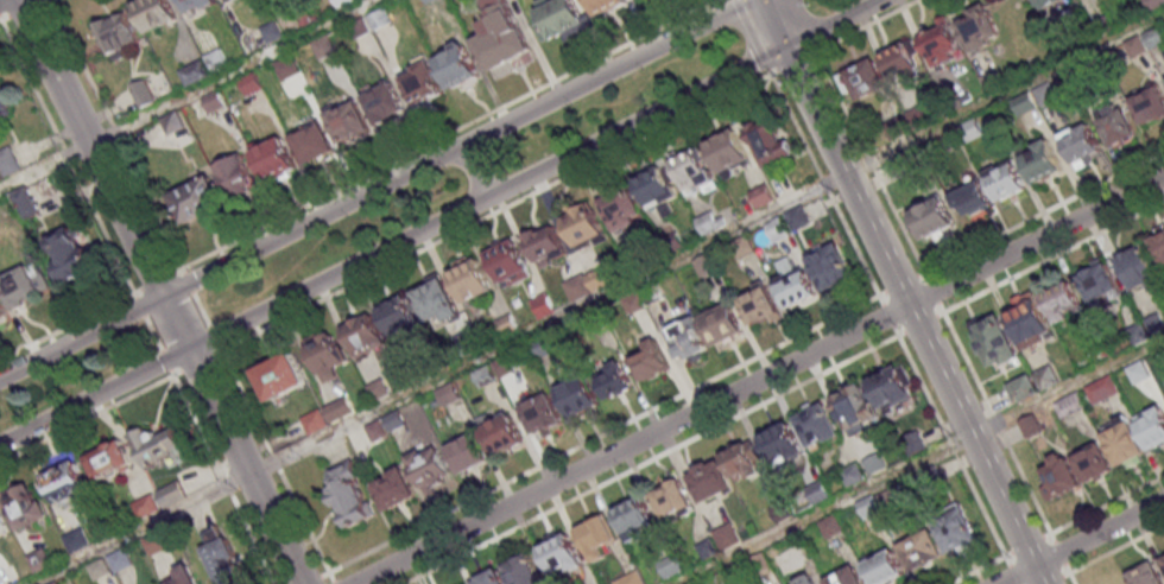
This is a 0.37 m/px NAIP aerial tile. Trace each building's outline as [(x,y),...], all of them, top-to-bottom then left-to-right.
[(179,20),(171,0),(136,0),(133,2),(146,34),(179,20)] [(217,0),(180,0),(187,15),(217,1),(217,0)] [(544,44),(586,30),(575,0),(555,0),(532,8),(544,44)] [(596,19),(627,3),(626,0),(586,0),(596,19)] [(1044,10),(1065,0),(1039,0),(1044,10)] [(1001,37),(985,3),(954,17),(970,52),(1001,37)] [(374,30),(391,22),(383,7),(367,16),(374,30)] [(110,56),(141,40),(126,9),(94,25),(110,56)] [(532,52),(512,9),(487,20),(492,31),(473,40),(488,72),(532,52)] [(258,25),(267,44),(284,36),(275,17),(258,25)] [(369,34),(366,20),(352,23),(354,37),(369,34)] [(935,68),(963,54),(948,21),(919,35),(935,68)] [(1132,58),(1163,43),(1163,37),(1159,26),(1124,41),(1132,58)] [(311,43),(319,59),(335,49),(327,34),(311,43)] [(908,40),(881,54),(893,77),(920,63),(908,40)] [(435,56),(450,91),(483,76),(467,42),(435,56)] [(204,55),(213,72),(229,64),(220,47),(204,55)] [(274,63),(281,81),(299,74),(291,56),(274,63)] [(210,73),(200,57),(178,71),(188,87),(210,73)] [(888,85),(874,57),(839,73),(853,102),(888,85)] [(414,106),(444,92),(429,60),(399,74),(414,106)] [(238,77),(245,96),(263,90),(256,70),(238,77)] [(155,102),(146,79),(116,91),(124,113),(155,102)] [(405,114),(395,80),(363,90),(373,124),(405,114)] [(1163,116),(1163,94),(1158,83),(1130,98),(1144,126),(1163,116)] [(0,84),(0,113),(11,108),(0,84)] [(1036,89),(1041,103),(1053,99),(1048,84),(1036,89)] [(226,107),(219,89),(201,96),(208,114),(226,107)] [(1037,107),(1030,92),(1013,99),(1019,114),(1037,107)] [(343,145),(372,125),(355,102),(326,122),(343,145)] [(1097,116),(1112,146),(1138,133),(1122,104),(1097,116)] [(186,127),(178,110),(160,118),(169,135),(186,127)] [(789,139),(783,142),(771,118),(746,130),(765,169),(796,153),(789,139)] [(335,149),(319,119),(289,135),(305,165),(335,149)] [(967,141),(983,133),(976,119),(960,126),(967,141)] [(1061,135),(1075,165),(1102,151),(1088,121),(1061,135)] [(737,130),(705,143),(718,175),(750,162),(737,130)] [(267,180),(296,165),(281,134),(252,148),(267,180)] [(1020,153),(1035,182),(1062,169),(1048,139),(1020,153)] [(4,177),(22,169),(11,143),(0,148),(0,167),(4,177)] [(680,192),(712,185),(704,149),(672,156),(680,192)] [(231,201),(259,188),(242,151),(214,164),(231,201)] [(983,172),(998,201),(1026,188),(1011,158),(983,172)] [(679,198),(662,165),(634,180),(652,213),(679,198)] [(223,210),(210,174),(169,188),(181,225),(223,210)] [(992,203),(982,179),(952,192),(963,217),(992,203)] [(616,235),(645,218),(626,183),(596,199),(616,235)] [(38,213),(26,187),(4,197),(16,223),(38,213)] [(924,240),(956,224),(941,195),(909,211),(924,240)] [(577,248),(606,233),(589,201),(560,217),(577,248)] [(570,253),(556,221),(524,234),(538,267),(570,253)] [(786,234),(780,223),(769,230),(776,241),(786,234)] [(63,283),(94,270),(74,225),(43,238),(63,283)] [(1163,266),(1163,232),(1150,239),(1163,266)] [(532,276),(515,238),(484,252),(502,289),(532,276)] [(838,241),(806,257),(824,292),(855,276),(838,241)] [(1118,255),(1134,287),(1147,281),(1152,291),(1163,284),(1144,243),(1118,255)] [(1075,268),(1092,300),(1119,286),(1103,254),(1075,268)] [(448,274),(463,306),(493,292),(478,260),(448,274)] [(12,307),(44,291),(29,262),(0,276),(0,284),(12,307)] [(608,282),(598,265),(564,285),(573,301),(608,282)] [(817,294),(803,267),(773,283),(787,310),(817,294)] [(1036,285),(1052,318),(1081,304),(1064,272),(1036,285)] [(460,311),(442,277),(413,293),(431,327),(460,311)] [(739,300),(753,329),(781,316),(767,287),(739,300)] [(622,298),(630,313),(647,305),(639,289),(622,298)] [(540,318),(555,310),(546,292),(530,300),(540,318)] [(378,307),(395,340),(423,325),(406,293),(378,307)] [(1007,311),(1024,344),(1052,330),(1036,298),(1007,311)] [(700,318),(714,349),(745,335),(731,303),(700,318)] [(323,385),(345,376),(340,365),(388,344),(374,311),(339,325),(341,329),(306,344),(323,385)] [(967,322),(989,366),(1001,360),(1004,363),(1020,355),(999,313),(982,322),(979,316),(967,322)] [(677,364),(707,351),(694,317),(663,329),(677,364)] [(637,376),(664,374),(662,340),(643,341),(644,356),(636,356),(637,376)] [(267,402),(309,384),(294,350),(252,368),(267,402)] [(632,388),(619,361),(595,372),(607,399),(632,388)] [(884,414),(919,399),(903,363),(868,378),(884,414)] [(600,403),(586,374),(555,389),(569,418),(600,403)] [(1118,392),(1111,375),(1086,386),(1093,402),(1118,392)] [(1019,400),(1035,389),(1027,377),(1011,388),(1019,400)] [(879,417),(863,381),(831,395),(847,432),(879,417)] [(519,408),(533,437),(563,422),(548,394),(519,408)] [(841,433),(824,400),(794,415),(811,449),(841,433)] [(1150,447),(1163,440),(1163,410),(1162,405),(1135,418),(1150,447)] [(489,453),(520,448),(515,415),(483,421),(489,453)] [(1102,433),(1118,466),(1146,452),(1131,420),(1102,433)] [(777,466),(804,452),(787,421),(761,436),(777,466)] [(145,468),(184,450),(174,427),(155,436),(149,424),(129,434),(145,468)] [(457,472),(487,463),(478,434),(449,443),(457,472)] [(133,465),(123,438),(82,453),(93,480),(133,465)] [(735,482),(765,468),(752,439),(722,454),(735,482)] [(1071,456),(1084,483),(1113,469),(1100,442),(1071,456)] [(408,459),(424,493),(455,478),(438,444),(408,459)] [(1043,487),(1049,501),(1081,487),(1068,456),(1043,466),(1050,483),(1043,487)] [(733,487),(718,457),(686,473),(701,503),(733,487)] [(54,504),(88,493),(77,459),(43,470),(54,504)] [(376,515),(353,459),(327,470),(333,484),(327,487),(345,528),(376,515)] [(418,496),(404,465),(372,480),(385,511),(418,496)] [(653,489),(665,519),(693,508),(680,477),(653,489)] [(18,531),(48,515),(28,479),(0,494),(0,497),(18,531)] [(131,501),(138,519),(188,498),(180,479),(153,490),(154,492),(131,501)] [(612,508),(630,543),(644,537),(639,528),(658,519),(644,492),(612,508)] [(932,520),(962,504),(978,538),(948,552),(932,520)] [(575,527),(591,561),(622,546),(605,512),(575,527)] [(61,535),(70,554),(91,544),(82,525),(61,535)] [(247,582),(224,526),(198,537),(218,583),(242,583),(247,582)] [(898,546),(931,528),(944,556),(911,572),(898,546)] [(169,546),(160,529),(141,539),(151,557),(169,546)] [(554,579),(586,563),(569,529),(537,545),(554,579)] [(904,573),(884,583),(876,583),(865,561),(891,547),(904,573)] [(98,579),(112,573),(112,574),(133,566),(125,548),(91,562),(98,579)] [(527,552),(543,583),(513,583),(504,564),(527,552)] [(1127,574),(1132,583),(1163,583),(1163,582),(1154,561),(1127,574)] [(498,565),(506,583),(473,583),(472,582),(479,578),(477,576),(498,565)] [(852,565),(861,583),(827,583),(824,579),(852,565)] [(637,573),(615,583),(643,583),(637,573)] [(812,574),(790,583),(817,583),(812,574)] [(197,576),(181,583),(201,583),(197,576)]
